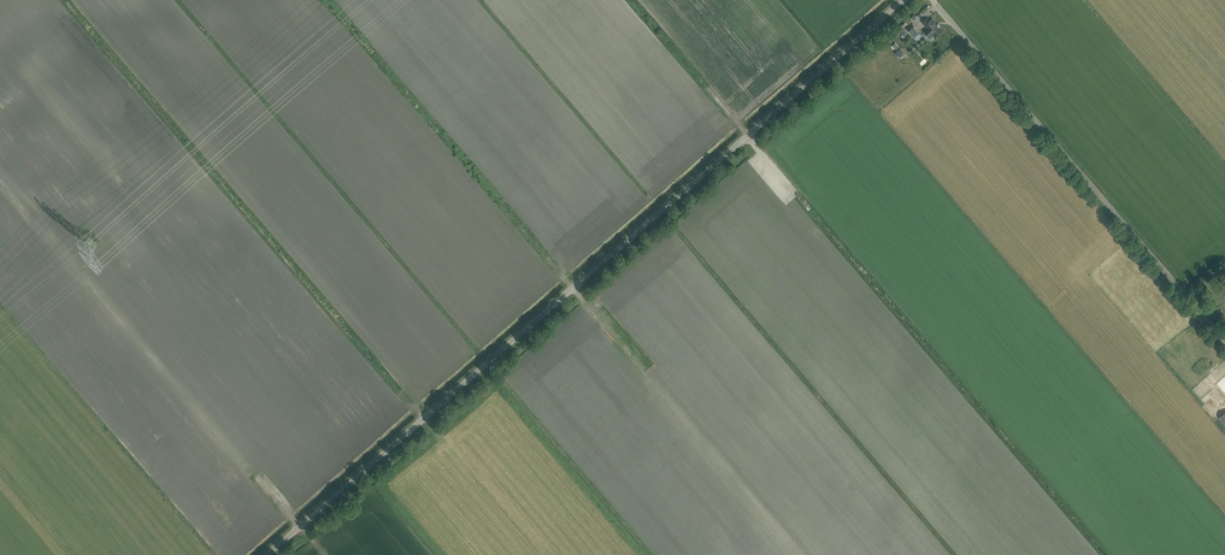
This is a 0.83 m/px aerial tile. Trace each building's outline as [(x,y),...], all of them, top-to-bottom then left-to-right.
[(935,36),(942,30),(932,18),(929,20),(927,18),(922,22),(928,29),(924,31),(930,38),(933,35),(935,36)] [(906,29),(910,33),(915,28),(916,27),(912,23),(906,29)] [(901,40),(908,34),(904,29),(897,35),(901,40)] [(915,36),(918,40),(923,36),(919,32),(915,36)] [(901,48),(897,54),(902,57),(906,51),(901,48)]
